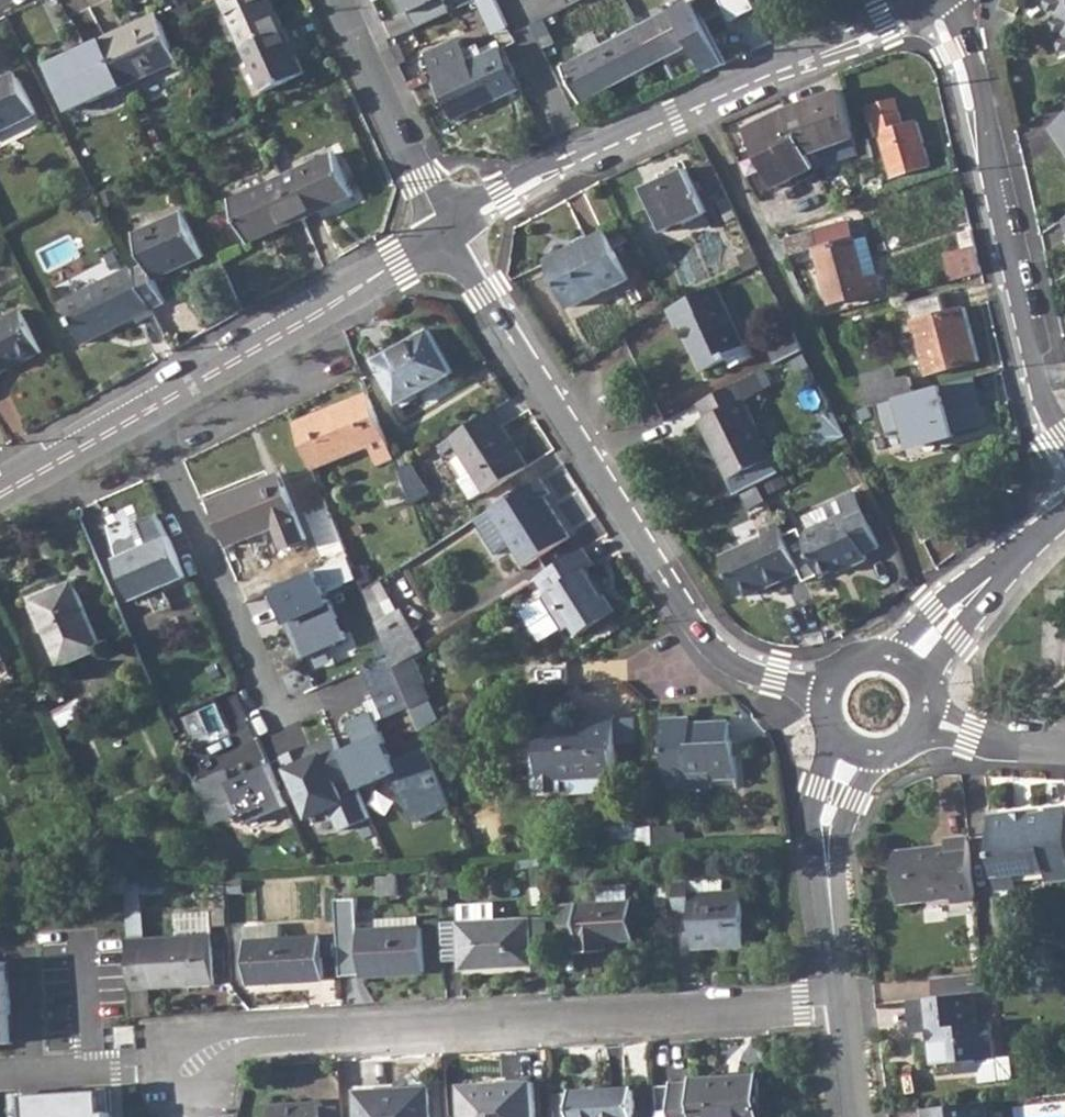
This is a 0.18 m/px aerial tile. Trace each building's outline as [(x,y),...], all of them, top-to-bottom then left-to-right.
[(222,2),(243,47),(285,27),(273,0),(227,0),(222,2)] [(406,29),(445,13),(439,0),(393,0),(406,29)] [(535,17),(544,41),(615,16),(609,0),(581,0),(535,17)] [(648,24),(565,67),(584,102),(693,44),(707,73),(728,63),(716,41),(695,0),(689,0),(687,1),(671,12),(648,24)] [(751,7),(748,0),(716,0),(726,19),(751,7)] [(1064,50),(1064,0),(1050,0),(1064,50)] [(643,13),(648,24),(671,12),(665,2),(643,13)] [(160,13),(104,38),(126,87),(160,72),(179,63),(181,62),(160,13)] [(285,27),(243,47),(264,92),(307,72),(285,27)] [(126,87),(104,38),(50,64),(72,112),(126,87)] [(456,119),(522,88),(503,46),(484,55),(481,48),(468,54),(461,39),(428,55),(438,77),(437,78),(456,119)] [(179,63),(160,72),(164,83),(184,74),(179,63)] [(0,79),(0,131),(37,113),(16,71),(0,79)] [(775,187),(858,153),(853,134),(843,90),(747,128),(775,187)] [(894,99),(866,108),(876,138),(881,137),(893,176),(930,166),(916,123),(903,127),(894,99)] [(1062,145),(1064,144),(1064,120),(1052,129),(1062,145)] [(867,139),(858,142),(864,161),(873,158),(867,139)] [(298,170),(284,177),(303,218),(353,194),(336,153),(298,170)] [(686,170),(644,189),(664,232),(705,212),(686,170)] [(303,218),(284,177),(230,201),(249,241),(303,218)] [(148,263),(135,269),(154,307),(166,302),(156,279),(205,255),(185,212),(135,234),(148,263)] [(851,221),(785,238),(789,253),(815,247),(830,303),(881,290),(869,236),(856,240),(851,221)] [(945,254),(952,280),(982,273),(971,229),(958,232),(963,249),(945,254)] [(605,232),(548,260),(572,307),(629,280),(605,232)] [(753,250),(738,257),(745,272),(761,265),(753,250)] [(135,269),(133,266),(65,300),(87,342),(140,315),(142,319),(157,312),(154,307),(135,269)] [(746,344),(715,286),(667,309),(676,327),(680,325),(689,341),(691,340),(706,368),(729,356),(734,366),(757,355),(749,341),(746,344)] [(941,295),(908,304),(926,375),(978,361),(964,308),(946,314),(941,295)] [(0,322),(0,374),(45,353),(24,311),(0,322)] [(400,350),(376,364),(399,402),(453,372),(429,331),(398,347),(400,350)] [(796,331),(768,345),(778,363),(805,349),(796,331)] [(398,347),(374,360),(376,364),(400,350),(398,347)] [(894,367),(886,369),(894,398),(913,392),(915,392),(911,376),(897,379),(894,367)] [(886,369),(862,376),(870,404),(882,400),(894,398),(886,369)] [(755,375),(698,404),(706,418),(701,421),(731,480),(773,457),(743,399),(763,389),(755,375)] [(894,398),(882,400),(915,469),(953,451),(944,434),(929,442),(926,435),(922,426),(944,415),(932,390),(916,397),(913,392),(894,398)] [(505,391),(491,399),(495,408),(497,407),(510,399),(505,391)] [(369,392),(353,399),(362,420),(378,413),(369,392)] [(353,399),(294,424),(313,469),(372,443),(379,461),(395,454),(378,413),(362,420),(353,399)] [(506,421),(497,407),(495,408),(453,435),(459,444),(475,470),(462,478),(475,498),(488,490),(530,465),(504,423),(506,421)] [(459,444),(453,435),(442,442),(447,452),(459,444)] [(939,463),(941,470),(950,467),(948,459),(939,463)] [(412,462),(401,469),(415,504),(431,494),(412,462)] [(274,526),(284,549),(306,540),(279,473),(212,500),(230,544),(274,526)] [(542,476),(493,508),(527,563),(572,535),(547,496),(552,492),(542,476)] [(882,545),(856,490),(838,498),(838,499),(814,511),(822,525),(804,534),(824,575),(850,562),(852,565),(870,556),(867,552),(882,545)] [(822,525),(814,511),(803,517),(810,531),(822,525)] [(804,572),(779,522),(763,530),(766,537),(724,559),(744,598),(770,584),(772,588),(804,572)] [(187,575),(170,535),(116,559),(133,598),(187,575)] [(586,545),(537,577),(547,592),(544,594),(566,629),(573,624),(580,634),(620,609),(609,592),(606,594),(590,566),(596,562),(586,545)] [(358,579),(349,557),(271,591),(280,611),(283,609),(305,658),(347,639),(327,593),(358,579)] [(53,598),(36,606),(62,668),(102,649),(73,582),(50,592),(53,598)] [(50,592),(33,600),(36,606),(53,598),(50,592)] [(397,612),(376,622),(395,668),(414,656),(422,650),(411,630),(408,631),(397,612)] [(16,682),(0,645),(0,689),(16,682)] [(414,656),(395,668),(405,693),(424,682),(414,656)] [(395,668),(390,657),(363,669),(376,700),(367,704),(371,713),(347,723),(357,746),(342,752),(347,765),(355,781),(358,789),(393,774),(414,822),(452,805),(405,693),(395,668)] [(567,725),(545,726),(546,751),(549,791),(570,790),(569,779),(624,776),(621,715),(597,717),(598,728),(583,729),(583,727),(568,727),(567,725)] [(623,740),(638,739),(637,718),(621,719),(623,740)] [(734,759),(734,744),(733,724),(696,726),(696,721),(670,722),(672,774),(673,787),(677,791),(718,789),(718,781),(740,780),(739,759),(734,759)] [(342,752),(336,739),(304,753),(302,749),(285,757),(311,818),(333,809),(342,831),(371,819),(358,789),(355,781),(338,788),(330,772),(347,765),(342,752)] [(199,780),(215,824),(251,811),(261,837),(299,823),(276,763),(237,778),(233,767),(199,780)] [(1049,807),(1049,810),(1031,812),(1031,814),(1015,815),(1015,811),(991,813),(999,888),(1017,886),(1016,871),(1049,868),(1050,878),(1064,876),(1064,805),(1049,807)] [(679,826),(657,827),(657,845),(680,845),(679,826)] [(638,827),(619,828),(619,847),(639,847),(638,827)] [(657,827),(638,827),(639,847),(657,845),(657,827)] [(979,899),(972,835),(948,838),(950,848),(937,849),(936,846),(897,850),(903,901),(956,896),(956,901),(979,899)] [(398,877),(377,878),(378,897),(399,896),(398,877)] [(149,930),(147,891),(171,890),(170,879),(131,881),(133,931),(149,930)] [(748,946),(744,890),(725,892),(725,881),(676,883),(678,914),(693,913),(695,949),(748,946)] [(598,904),(563,906),(565,947),(583,946),(583,953),(607,952),(606,941),(637,939),(633,888),(597,889),(598,904)] [(163,938),(130,940),(133,989),(214,986),(211,914),(176,915),(176,938),(163,938)] [(459,922),(460,960),(479,960),(481,969),(532,966),(533,962),(550,961),(547,917),(459,922)] [(377,930),(359,931),(362,976),(424,973),(422,928),(419,928),(419,918),(377,919),(377,930)] [(246,928),(246,942),(282,940),(281,926),(246,928)] [(282,940),(246,942),(249,983),(325,979),(324,959),(334,959),(333,946),(323,947),(323,937),(282,940)] [(479,960),(460,960),(461,970),(481,969),(479,960)] [(985,970),(934,974),(935,991),(977,987),(987,987),(986,975),(985,970)] [(1006,974),(986,975),(987,987),(1007,985),(1006,974)] [(935,991),(916,993),(919,1025),(930,1024),(933,1058),(953,1056),(954,1069),(979,1067),(978,1054),(998,1053),(994,1018),(980,1019),(977,987),(935,991)] [(916,993),(908,994),(911,1026),(919,1025),(916,993)] [(759,1079),(723,1080),(722,1076),(693,1078),(692,1082),(672,1083),(674,1116),(762,1116),(759,1079)] [(499,1082),(463,1085),(465,1116),(536,1116),(534,1084),(500,1086),(499,1082)] [(359,1091),(360,1116),(432,1116),(430,1086),(359,1091)] [(573,1091),(574,1116),(636,1116),(634,1088),(573,1091)] [(10,1096),(12,1116),(107,1116),(105,1090),(10,1096)] [(922,1103),(924,1116),(984,1116),(983,1103),(982,1098),(922,1103)] [(323,1108),(323,1101),(272,1104),(272,1116),(324,1116),(323,1108)] [(323,1108),(324,1116),(344,1116),(343,1107),(323,1108)]
